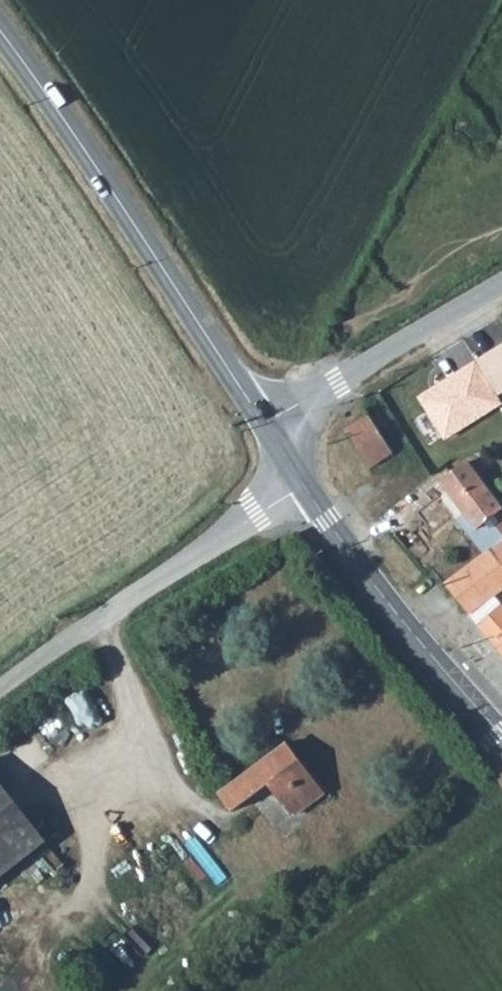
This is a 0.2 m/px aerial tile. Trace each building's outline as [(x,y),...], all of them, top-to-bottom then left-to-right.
[(497,396),(501,393),(501,344),(475,360),(497,396)] [(475,360),(418,395),(446,438),(501,403),(497,396),(475,360)] [(394,451),(368,412),(344,428),(369,467),(394,451)] [(485,551),(489,556),(501,547),(501,501),(468,457),(438,479),(473,526),(469,530),(485,551)] [(445,581),(468,612),(501,586),(501,547),(489,556),(485,551),(445,581)] [(488,633),(500,646),(498,648),(501,653),(501,621),(488,633)] [(287,746),(221,794),(235,813),(272,786),(295,817),(324,796),(287,746)] [(44,842),(0,784),(0,876),(44,842)]
